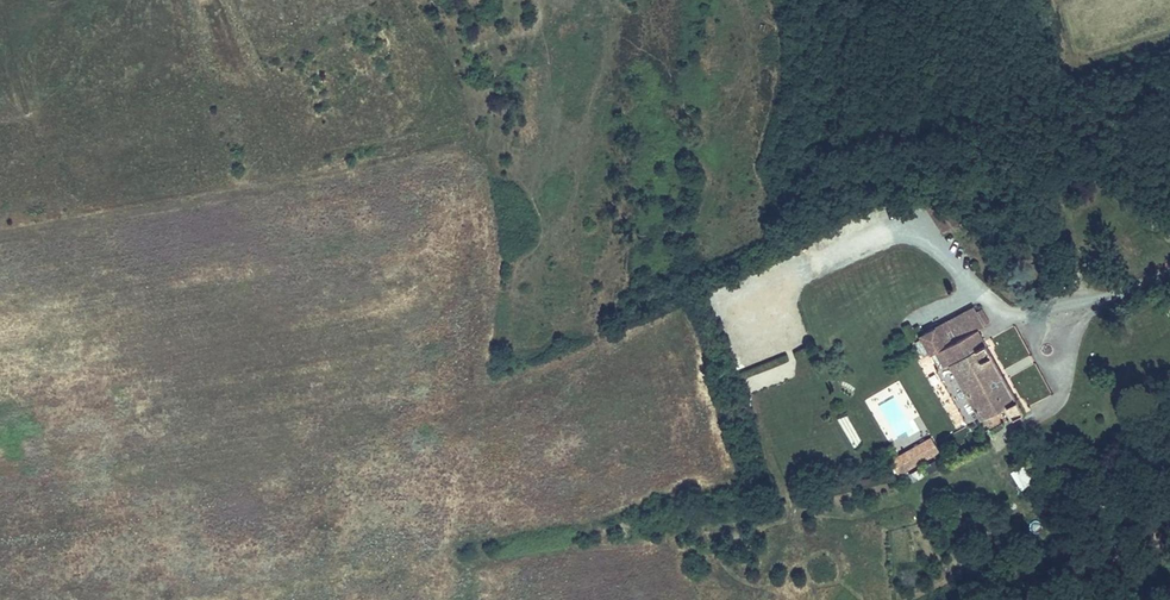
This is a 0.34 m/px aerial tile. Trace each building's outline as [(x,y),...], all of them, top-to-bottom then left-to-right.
[(942,231),(952,223),(939,205),(928,212),(942,231)] [(983,321),(976,307),(922,333),(966,423),(1005,404),(1010,414),(1020,409),(978,324),(983,321)] [(890,457),(897,469),(938,445),(930,432),(890,457)] [(1009,469),(1020,488),(1040,477),(1030,458),(1009,469)]
